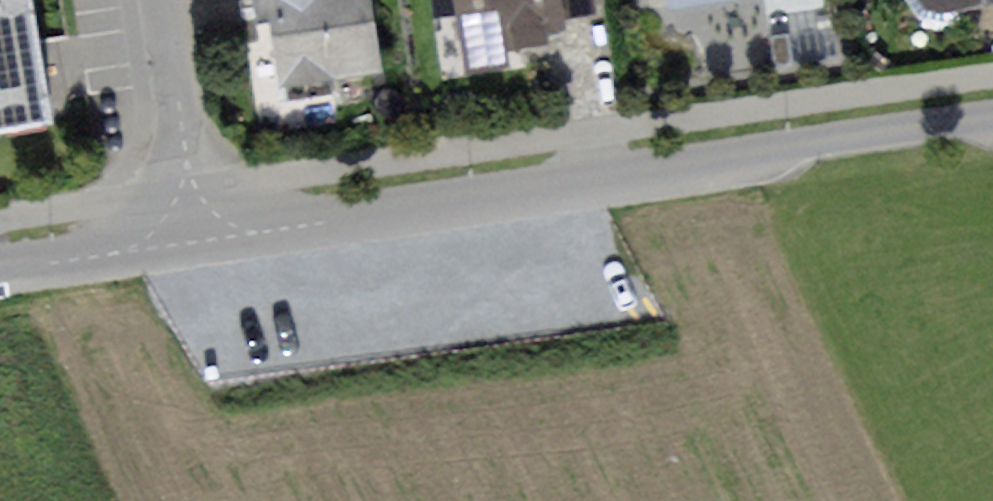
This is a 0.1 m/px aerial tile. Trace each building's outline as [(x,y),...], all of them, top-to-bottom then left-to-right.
[(50,124),(29,0),(0,0),(0,132),(50,124)] [(255,21),(269,20),(279,100),(337,93),(335,78),(383,72),(374,0),(252,0),(255,21)] [(462,78),(516,70),(512,46),(546,41),(545,31),(563,28),(561,19),(558,0),(451,0),(462,78)] [(561,19),(594,15),(592,0),(558,0),(561,19)] [(667,10),(736,0),(665,0),(667,10)] [(935,11),(992,2),(992,0),(925,0),(935,11)] [(788,32),(766,35),(770,69),(792,66),(788,32)]
